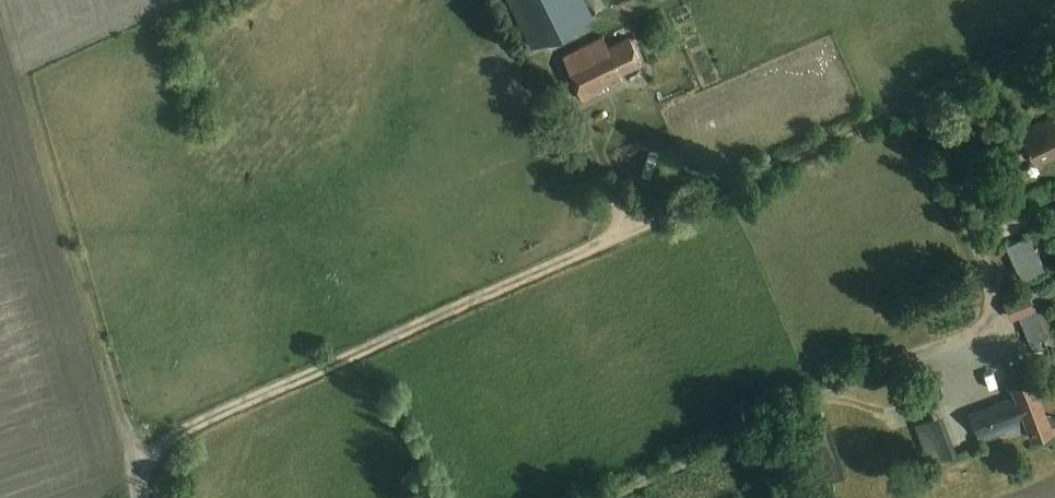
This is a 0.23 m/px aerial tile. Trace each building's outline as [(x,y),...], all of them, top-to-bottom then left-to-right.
[(531,47),(592,17),(590,13),(584,0),(508,0),(531,47)] [(562,54),(583,97),(625,77),(622,71),(643,60),(630,34),(609,44),(605,34),(562,54)] [(1036,166),(1054,158),(1054,124),(1053,120),(1004,141),(1013,163),(1032,156),(1036,166)] [(1004,303),(1013,323),(1035,313),(1026,293),(1004,303)] [(917,398),(901,369),(891,375),(906,404),(917,398)] [(982,440),(1010,431),(1026,424),(1032,438),(1054,428),(1054,393),(1041,399),(1033,379),(1013,387),(1017,395),(998,403),(973,411),(982,440)]
